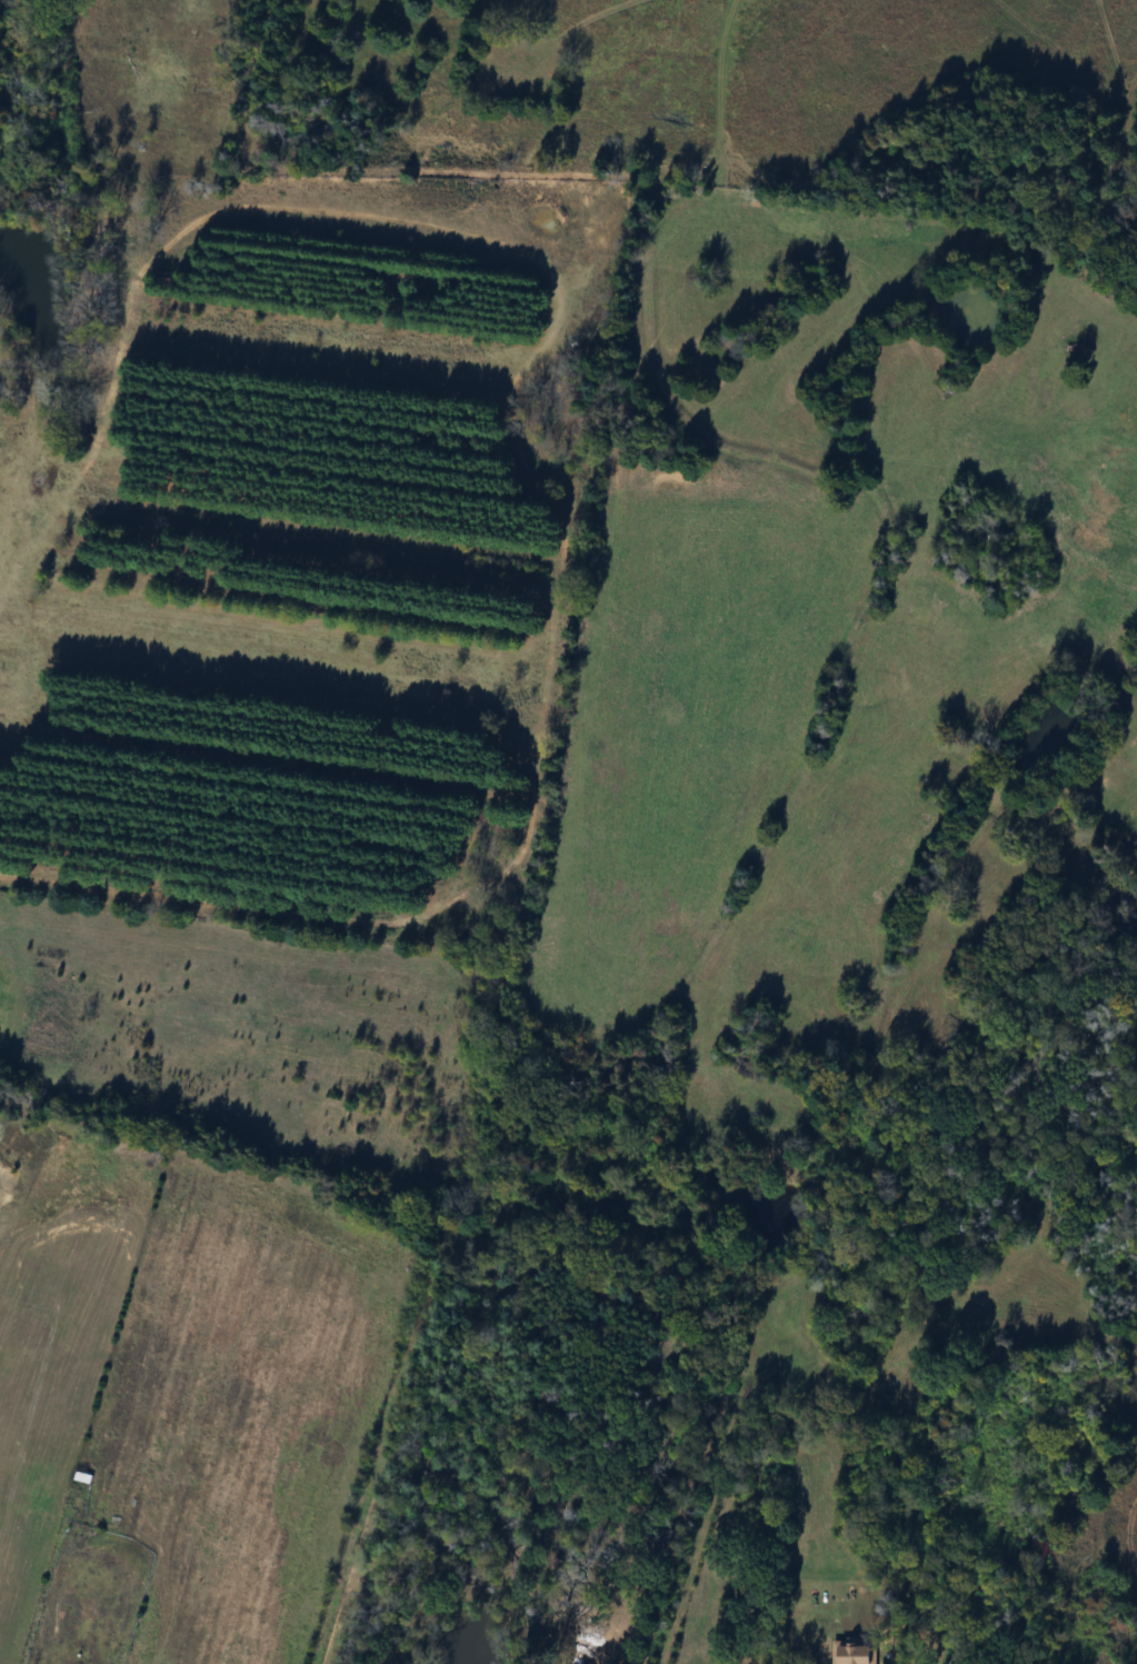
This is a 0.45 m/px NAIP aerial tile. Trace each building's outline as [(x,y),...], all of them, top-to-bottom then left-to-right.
[(875,1640),(833,1640),(833,1663),(875,1663),(875,1640)]
